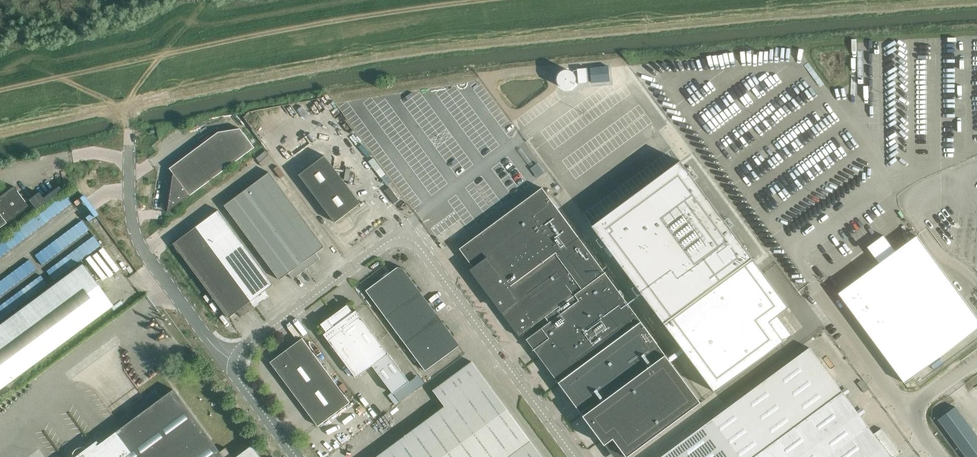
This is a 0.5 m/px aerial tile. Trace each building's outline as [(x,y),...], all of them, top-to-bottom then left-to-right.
[(219,132),(170,168),(174,173),(168,212),(255,147),(241,128),(219,132)] [(681,161),(593,226),(716,392),(785,341),(771,322),(771,321),(789,307),(681,161)] [(270,172),(248,188),(307,268),(320,258),(316,253),(325,246),(270,172)] [(21,212),(29,206),(14,186),(0,196),(0,227),(21,212)] [(38,192),(29,199),(36,209),(46,202),(46,203),(62,191),(59,186),(43,198),(38,192)] [(545,186),(460,248),(474,268),(471,270),(493,300),(494,299),(502,310),(501,311),(520,337),(540,321),(544,326),(527,339),(528,341),(611,280),(580,238),(565,214),(545,186)] [(394,203),(399,199),(390,187),(385,190),(394,203)] [(307,268),(248,188),(225,205),(280,280),(289,273),(293,279),(307,268)] [(219,210),(196,227),(255,306),(269,296),(265,291),(274,284),(219,210)] [(255,306),(196,227),(174,243),(229,318),(238,311),(242,317),(255,306)] [(905,383),(976,330),(976,316),(917,235),(896,251),(884,235),(867,247),(879,263),(854,282),(853,280),(836,293),(856,320),(857,318),(905,383)] [(112,305),(82,264),(0,324),(0,388),(112,305)] [(366,290),(383,315),(419,289),(403,268),(403,267),(398,267),(398,268),(366,290)] [(611,280),(528,341),(559,382),(576,405),(577,407),(605,445),(614,438),(628,456),(701,402),(673,366),(659,346),(641,322),(611,280)] [(383,315),(402,341),(438,314),(419,289),(383,315)] [(334,314),(373,365),(394,393),(410,381),(389,353),(357,310),(356,311),(357,311),(354,313),(348,304),(334,314)] [(373,365),(334,314),(321,324),(328,333),(326,335),(325,334),(324,334),(356,377),(373,365)] [(438,314),(402,341),(424,372),(460,345),(443,322),(443,321),(438,314)] [(271,362),(318,426),(351,402),(303,338),(271,362)] [(661,456),(891,456),(843,391),(810,347),(722,412),(713,419),(661,456)] [(473,361),(434,390),(445,406),(376,456),(543,456),(473,361)] [(174,389),(80,456),(233,456),(226,447),(220,451),(174,389)] [(253,445),(234,456),(262,456),(253,445)]
